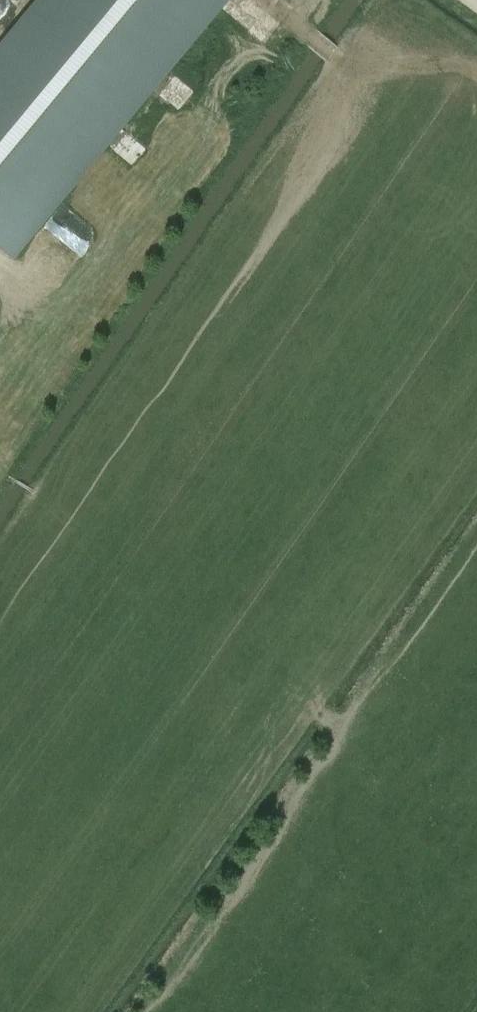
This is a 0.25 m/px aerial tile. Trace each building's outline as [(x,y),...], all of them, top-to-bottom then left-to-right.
[(0,41),(0,248),(13,259),(228,0),(34,0),(0,41)]
